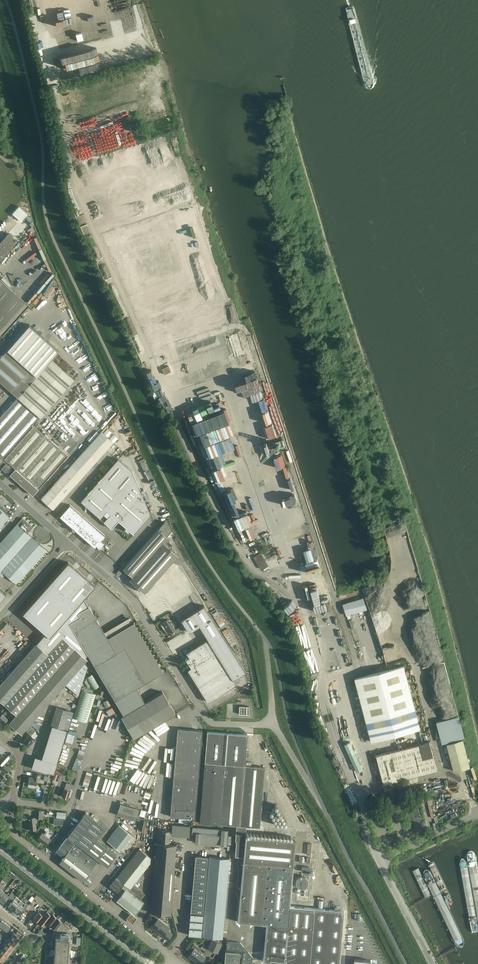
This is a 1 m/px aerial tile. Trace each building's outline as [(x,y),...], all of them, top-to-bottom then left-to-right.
[(18,241),(9,233),(0,243),(0,261),(18,241)] [(29,305),(0,279),(0,334),(2,336),(29,305)] [(74,380),(51,359),(59,350),(29,325),(0,357),(0,382),(18,397),(0,417),(0,466),(1,467),(1,468),(5,472),(6,472),(13,477),(12,478),(16,482),(17,481),(32,495),(38,489),(68,455),(34,425),(40,417),(41,418),(74,380)] [(168,366),(161,369),(164,374),(171,371),(168,366)] [(53,509),(82,477),(113,442),(101,431),(41,499),(53,509)] [(120,487),(118,486),(128,475),(127,474),(131,470),(118,459),(81,500),(111,528),(118,520),(126,527),(125,529),(128,531),(129,530),(134,533),(150,515),(143,507),(145,505),(138,498),(141,494),(140,491),(134,486),(136,484),(133,480),(134,479),(130,476),(120,487)] [(9,517),(6,514),(8,511),(0,505),(0,527),(9,517)] [(105,535),(70,505),(66,509),(60,516),(60,517),(60,516),(73,528),(72,529),(74,531),(75,529),(95,547),(96,545),(99,548),(104,543),(101,540),(105,535)] [(28,534),(28,533),(33,527),(22,518),(17,523),(0,542),(0,569),(16,583),(46,550),(39,543),(40,541),(37,539),(35,540),(28,534)] [(172,531),(167,522),(166,520),(164,522),(158,528),(123,568),(132,577),(129,580),(144,593),(178,555),(166,545),(169,540),(167,537),(170,533),(172,531)] [(261,553),(253,557),(260,569),(267,564),(261,553)] [(286,557),(293,575),(304,571),(298,554),(286,557)] [(16,714),(15,716),(9,722),(9,723),(10,724),(21,734),(29,725),(30,724),(35,727),(38,731),(40,725),(42,725),(42,723),(33,720),(65,684),(66,685),(78,695),(82,684),(84,676),(87,667),(83,663),(86,660),(87,659),(85,657),(87,654),(85,651),(107,637),(104,632),(85,599),(84,598),(95,586),(82,574),(68,562),(23,613),(45,633),(39,640),(36,643),(0,684),(0,700),(16,714)] [(363,597),(342,604),(346,616),(367,609),(363,597)] [(245,671),(211,617),(204,606),(181,620),(189,632),(199,626),(208,639),(186,653),(189,657),(185,659),(191,668),(187,670),(208,702),(235,685),(232,680),(233,679),(245,671)] [(170,623),(167,619),(160,624),(162,628),(163,627),(167,635),(170,633),(172,636),(179,632),(177,629),(175,630),(170,622),(170,623)] [(85,651),(87,654),(123,715),(120,716),(134,738),(175,714),(162,692),(145,702),(136,688),(163,672),(133,622),(107,637),(85,651)] [(371,741),(420,728),(404,665),(355,678),(371,741)] [(92,674),(86,678),(93,690),(100,686),(92,674)] [(82,689),(73,718),(74,718),(87,722),(96,694),(92,693),(83,690),(82,689)] [(67,730),(73,712),(56,706),(51,725),(67,730)] [(249,714),(249,706),(239,706),(239,714),(249,714)] [(459,716),(437,721),(442,743),(465,738),(459,716)] [(59,758),(67,730),(51,725),(42,751),(42,752),(59,758)] [(29,734),(23,741),(28,746),(35,738),(37,735),(34,732),(35,731),(31,727),(27,732),(29,734)] [(195,818),(202,731),(177,729),(175,758),(173,758),(171,777),(173,777),(170,816),(195,818)] [(199,822),(236,825),(236,826),(235,841),(236,841),(235,851),(235,856),(243,857),(243,862),(242,872),(239,872),(237,890),(240,890),(237,922),(263,924),(263,925),(263,926),(263,927),(264,928),(265,929),(265,930),(263,961),(264,961),(284,963),(298,963),(339,963),(343,916),(342,911),(314,908),(309,908),(299,907),(289,906),(294,851),(295,840),(245,836),(246,827),(246,826),(260,827),(265,767),(245,766),(245,757),(248,757),(249,749),(246,749),(247,738),(247,735),(207,731),(199,822)] [(454,771),(470,767),(463,739),(447,744),(454,771)] [(384,784),(437,770),(430,741),(376,755),(384,784)] [(351,742),(345,744),(358,773),(364,770),(351,742)] [(57,763),(59,758),(42,752),(40,758),(51,761),(57,763)] [(33,760),(31,767),(37,769),(48,772),(51,761),(40,758),(35,756),(34,760),(33,760)] [(72,767),(78,769),(82,760),(76,757),(72,767)] [(54,773),(57,763),(51,761),(48,772),(50,773),(50,772),(54,773)] [(6,773),(10,768),(5,764),(1,769),(6,773)] [(29,776),(28,783),(35,784),(36,784),(37,779),(40,779),(41,774),(36,774),(33,773),(33,777),(29,776)] [(73,790),(75,785),(66,782),(64,788),(61,796),(68,798),(70,790),(70,789),(73,790)] [(136,821),(139,809),(120,803),(116,815),(136,821)] [(43,819),(44,810),(37,809),(36,818),(43,819)] [(67,836),(99,860),(107,866),(116,854),(97,839),(106,828),(85,812),(67,836)] [(30,817),(30,816),(21,815),(21,820),(29,820),(30,830),(36,829),(35,817),(30,817)] [(189,837),(190,826),(172,824),(171,835),(189,837)] [(119,851),(132,835),(119,825),(106,841),(119,851)] [(221,829),(192,827),(191,836),(195,836),(195,843),(200,843),(200,844),(220,845),(226,846),(228,830),(221,829)] [(45,835),(47,832),(44,830),(42,833),(42,832),(37,838),(46,845),(50,839),(45,835)] [(169,844),(170,831),(157,830),(156,843),(155,851),(150,913),(171,914),(176,844),(169,844)] [(83,881),(99,860),(67,836),(66,836),(55,851),(63,857),(59,862),(83,881)] [(126,888),(141,900),(145,894),(141,891),(142,890),(134,884),(136,882),(150,863),(151,857),(139,848),(137,851),(116,877),(109,886),(117,892),(122,887),(125,890),(126,888)] [(201,936),(208,857),(195,856),(188,935),(201,936)] [(222,938),(230,858),(209,857),(202,937),(222,938)] [(307,879),(306,877),(304,876),(302,876),(300,876),(299,877),(297,879),(296,881),(296,883),(297,885),(298,886),(300,888),(302,888),(304,888),(305,887),(307,886),(308,884),(308,882),(308,880),(307,879)] [(144,902),(141,900),(126,888),(125,890),(117,901),(134,914),(144,902)] [(0,897),(0,900),(3,903),(7,898),(9,900),(14,894),(11,892),(6,889),(4,892),(0,897)] [(13,910),(20,900),(16,897),(16,896),(14,894),(9,900),(11,902),(8,906),(13,910)] [(20,900),(13,910),(17,913),(21,909),(23,911),(28,905),(26,903),(25,904),(20,900)] [(56,930),(61,923),(62,922),(58,919),(60,916),(58,915),(56,917),(53,914),(51,915),(47,911),(43,916),(39,912),(34,919),(43,926),(46,922),(56,930)] [(130,912),(126,918),(132,923),(137,917),(130,912)] [(168,940),(172,934),(168,930),(170,927),(158,919),(152,927),(163,936),(168,940)] [(60,933),(68,932),(68,929),(61,923),(56,930),(60,933)] [(10,937),(16,942),(20,937),(22,934),(17,931),(15,934),(14,932),(10,937)] [(60,933),(60,939),(56,938),(54,963),(69,963),(70,939),(70,934),(70,933),(68,932),(60,933)] [(13,947),(16,942),(10,937),(6,942),(13,947)] [(217,953),(222,943),(212,939),(207,949),(217,953)] [(244,947),(240,943),(227,941),(226,950),(241,951),(241,955),(241,956),(241,957),(241,958),(242,959),(242,960),(242,963),(252,963),(252,957),(248,952),(243,952),(244,947)] [(9,951),(13,947),(6,942),(3,946),(9,951)] [(205,957),(198,951),(200,949),(194,944),(191,947),(193,949),(189,955),(197,961),(196,962),(199,963),(200,963),(205,957)] [(9,951),(3,946),(0,950),(0,952),(5,956),(9,951)] [(240,952),(225,951),(224,963),(239,963),(240,952)]
